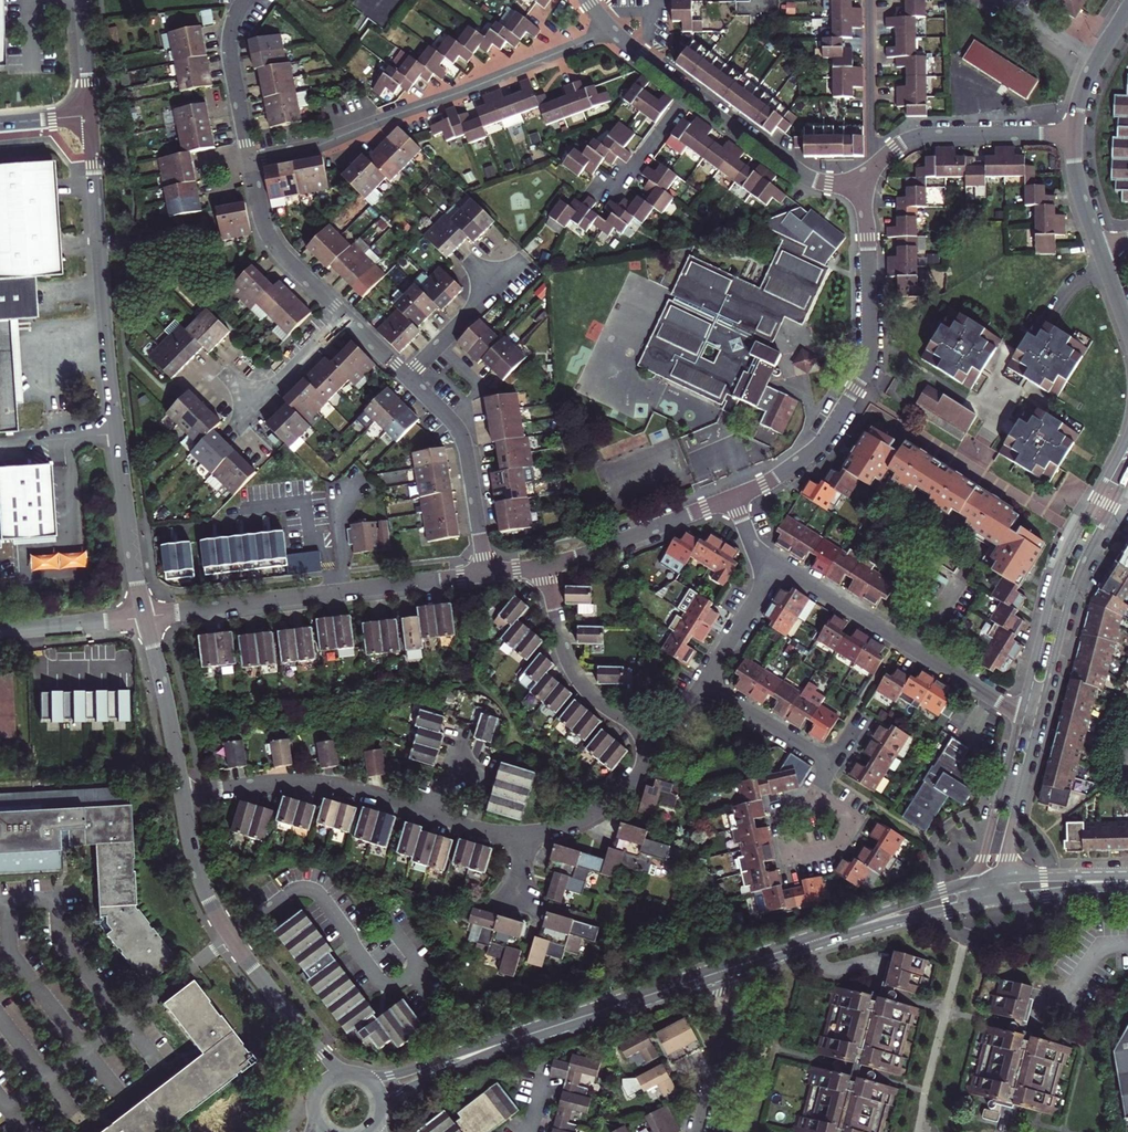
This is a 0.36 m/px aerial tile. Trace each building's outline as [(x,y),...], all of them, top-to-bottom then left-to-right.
[(351,6),(386,31),(409,0),(355,0),(351,6)] [(546,8),(552,0),(534,0),(546,8)] [(751,1),(737,1),(737,16),(779,15),(779,0),(751,0),(751,1)] [(853,0),(824,0),(824,9),(833,9),(833,18),(863,17),(863,8),(853,8),(853,0)] [(926,17),(926,0),(906,0),(906,8),(896,8),(896,18),(917,17),(926,17)] [(1046,2),(1073,19),(1085,0),(1047,0),(1046,2)] [(703,2),(673,2),(674,21),(683,21),(683,31),(703,31),(703,2)] [(542,29),(517,11),(506,27),(522,39),(527,32),(536,38),(542,29)] [(863,28),(863,17),(833,18),(833,38),(843,38),(853,37),(853,28),(863,28)] [(896,27),(896,38),(917,37),(917,17),(896,18),(886,18),(886,27),(896,27)] [(516,47),(522,39),(506,27),(498,22),(486,38),(494,43),(502,49),(508,42),(516,47)] [(488,52),(494,43),(486,38),(469,25),(458,41),(474,54),(480,46),(488,52)] [(202,26),(162,34),(165,49),(173,48),(205,41),(202,26)] [(282,34),(241,43),(244,57),(285,49),(282,34)] [(468,62),(474,54),(458,41),(450,35),(438,52),(446,57),(455,64),(460,57),(468,62)] [(917,57),(917,37),(896,38),(896,47),(887,47),(887,57),(897,57),(917,57)] [(843,48),(843,38),(833,38),(824,38),(824,57),(833,57),(854,57),(853,48),(843,48)] [(208,56),(205,41),(173,48),(175,62),(208,56)] [(680,43),(675,51),(682,56),(677,64),(693,76),(710,53),(694,41),(688,49),(680,43)] [(964,58),(1027,98),(1038,81),(975,41),(964,58)] [(440,65),(446,57),(438,52),(430,46),(419,62),(435,74),(443,80),(449,72),(440,65)] [(285,49),(244,57),(246,71),(288,63),(285,49)] [(428,83),(435,74),(419,62),(403,50),(390,66),(415,84),(420,76),(428,83)] [(710,53),(693,76),(709,88),(726,65),(710,53)] [(211,71),(208,56),(175,62),(179,78),(211,71)] [(854,67),(854,57),(833,57),(834,77),(864,77),(863,67),(854,67)] [(907,77),(926,77),(926,57),(917,57),(897,57),(897,67),(907,67),(907,77)] [(288,63),(246,71),(249,87),(295,77),(292,62),(288,63)] [(726,65),(709,88),(714,91),(721,96),(725,99),(742,76),(726,65)] [(409,92),(415,84),(390,66),(373,90),(381,97),(387,89),(395,94),(401,86),(409,92)] [(213,85),(211,71),(179,78),(181,91),(213,85)] [(650,81),(642,75),(624,98),(640,111),(652,95),(644,89),(650,81)] [(742,76),(725,99),(741,111),(758,88),(742,76)] [(298,92),(295,77),(249,87),(252,101),(298,92)] [(864,87),(864,77),(834,77),(834,97),(854,97),(854,87),(864,87)] [(897,97),(926,96),(926,77),(907,77),(907,87),(897,87),(897,97)] [(540,107),(537,97),(530,78),(519,82),(523,91),(515,94),(522,114),(540,107)] [(583,80),(573,83),(584,111),(611,101),(608,91),(599,95),(595,86),(586,89),(583,80)] [(565,118),(584,111),(573,83),(564,87),(567,96),(558,99),(565,118)] [(522,114),(515,94),(505,98),(502,88),(492,92),(503,121),(506,128),(525,121),(522,114)] [(758,88),(741,111),(757,123),(774,100),(758,88)] [(298,92),(252,101),(254,116),(301,106),(298,92)] [(503,121),(492,92),(482,95),(486,105),(477,109),(480,118),(484,128),(503,121)] [(659,101),(652,95),(640,111),(656,123),(673,99),(665,93),(659,101)] [(565,118),(558,99),(549,103),(546,94),(537,97),(540,107),(547,125),(565,118)] [(1118,117),(1127,117),(1127,96),(1114,95),(1114,117),(1118,117)] [(927,116),(926,96),(897,97),(897,107),(907,107),(907,116),(927,116)] [(774,100),(757,123),(769,131),(773,134),(778,127),(786,133),(798,117),(774,100)] [(207,103),(175,109),(178,124),(210,118),(207,103)] [(466,134),(458,115),(455,105),(445,109),(449,119),(431,126),(434,136),(443,132),(446,142),(466,134)] [(301,106),(254,116),(257,130),(304,121),(301,106)] [(484,128),(480,118),(471,121),(468,112),(458,115),(466,134),(469,143),(487,137),(484,128)] [(691,125),(683,119),(666,141),(683,154),(688,147),(705,123),(697,117),(691,125)] [(1118,128),(1127,128),(1127,117),(1118,117),(1118,128)] [(213,132),(210,118),(178,124),(181,139),(213,132)] [(620,123),(603,145),(619,157),(626,162),(632,154),(625,149),(635,134),(620,123)] [(713,129),(705,123),(688,147),(703,159),(715,143),(707,137),(713,129)] [(398,126),(388,137),(411,160),(422,149),(398,126)] [(805,137),(795,137),(795,148),(805,147),(805,157),(810,157),(821,157),(825,157),(825,127),(805,127),(805,137)] [(825,127),(825,157),(831,156),(840,156),(847,156),(857,156),(865,156),(864,127),(825,127)] [(1117,136),(1127,137),(1127,128),(1118,128),(1117,136)] [(216,147),(213,132),(181,139),(184,154),(192,152),(216,147)] [(1127,159),(1127,137),(1117,136),(1113,136),(1112,159),(1127,159)] [(388,137),(377,148),(401,171),(411,160),(388,137)] [(595,139),(583,154),(599,166),(605,160),(612,165),(619,157),(603,145),(595,139)] [(723,149),(715,143),(703,159),(720,171),(737,147),(729,141),(723,149)] [(744,152),(737,147),(720,171),(735,182),(747,166),(739,160),(744,152)] [(945,178),(946,147),(939,147),(936,147),(936,157),(925,157),(926,167),(916,167),(916,178),(907,177),(907,193),(907,197),(896,197),(897,223),(897,227),(887,227),(887,237),(897,237),(897,244),(898,256),(888,256),(888,266),(917,266),(917,207),(926,206),(926,178),(945,178)] [(955,147),(946,147),(945,178),(966,177),(966,157),(955,157),(955,147)] [(995,156),(986,156),(986,176),(1004,176),(1004,147),(995,147),(995,156)] [(1014,158),(1014,147),(1004,147),(1004,176),(1024,176),(1035,176),(1035,166),(1025,166),(1025,157),(1014,158)] [(377,148),(367,158),(386,178),(391,182),(401,171),(377,148)] [(564,165),(579,177),(585,169),(593,175),(599,166),(583,154),(576,149),(564,165)] [(194,167),(192,152),(184,154),(159,158),(161,173),(194,167)] [(362,155),(352,165),(376,188),(386,178),(367,158),(362,155)] [(323,156),(308,159),(314,191),(329,188),(323,156)] [(975,157),(966,157),(966,177),(966,186),(976,186),(976,196),(986,196),(986,176),(986,166),(975,166),(975,157)] [(0,163),(0,431),(21,429),(19,399),(28,398),(22,315),(38,314),(35,272),(61,270),(52,159),(0,163)] [(308,159),(294,162),(300,194),(314,191),(308,159)] [(1112,159),(1111,180),(1115,180),(1127,181),(1127,159),(1112,159)] [(294,162),(279,165),(285,197),(300,194),(294,162)] [(648,166),(642,174),(650,179),(666,192),(678,176),(661,164),(656,171),(648,166)] [(755,172),(747,166),(735,182),(751,194),(769,170),(761,164),(755,172)] [(279,165),(264,168),(271,207),(286,204),(285,197),(279,165)] [(352,165),(342,176),(366,199),(376,188),(352,165)] [(197,181),(194,167),(161,173),(164,187),(197,181)] [(776,175),(769,170),(751,194),(767,205),(773,197),(781,203),(787,196),(770,184),(776,175)] [(1024,176),(1025,205),(1035,205),(1055,205),(1055,196),(1045,196),(1045,185),(1036,185),(1035,176),(1024,176)] [(666,192),(650,179),(644,187),(652,193),(645,201),(654,208),(663,214),(674,198),(666,192)] [(1122,191),(1127,191),(1127,181),(1115,180),(1115,190),(1122,191)] [(199,195),(197,181),(164,187),(167,202),(199,195)] [(202,210),(199,195),(167,202),(172,228),(185,225),(182,214),(202,210)] [(600,230),(606,221),(591,209),(596,202),(589,196),(584,204),(571,220),(586,232),(593,224),(600,230)] [(654,208),(645,201),(638,196),(632,203),(624,197),(618,206),(635,217),(642,223),(654,208)] [(462,209),(485,232),(496,222),(472,199),(462,209)] [(571,220),(584,204),(578,200),(572,207),(562,200),(550,216),(547,224),(560,234),(565,227),(565,228),(571,220)] [(635,217),(618,206),(611,200),(604,208),(612,214),(606,221),(600,230),(608,236),(614,228),(622,234),(635,217)] [(245,202),(231,205),(238,236),(252,233),(245,202)] [(231,205),(216,207),(221,239),(238,236),(231,205)] [(1035,205),(1035,225),(1065,225),(1065,215),(1055,215),(1055,205),(1035,205)] [(740,399),(766,410),(760,422),(781,433),(798,400),(766,385),(767,381),(764,380),(772,364),(775,366),(781,354),(767,348),(769,345),(766,344),(780,314),(798,322),(800,318),(804,320),(828,271),(823,270),(827,262),(847,237),(811,210),(809,212),(801,208),(766,221),(768,226),(767,228),(785,236),(760,289),(756,287),(753,291),(732,282),(734,277),(720,270),(719,274),(706,268),(708,264),(694,258),(692,261),(688,260),(673,291),(677,293),(663,323),(659,321),(640,361),(644,363),(641,367),(657,374),(658,369),(671,375),(669,379),(718,403),(720,398),(726,401),(722,409),(732,415),(740,399)] [(451,220),(468,237),(475,243),(485,232),(462,209),(451,220)] [(435,225),(458,247),(468,237),(451,220),(445,214),(435,225)] [(330,224),(307,248),(318,259),(342,235),(330,224)] [(424,235),(447,258),(458,247),(435,225),(424,235)] [(1036,255),(1055,254),(1054,234),(1065,234),(1065,225),(1035,225),(1036,255)] [(352,246),(342,235),(318,259),(328,269),(332,266),(352,246)] [(365,253),(355,243),(352,246),(332,266),(342,276),(365,253)] [(370,249),(365,253),(342,276),(353,287),(376,264),(380,260),(370,249)] [(387,274),(376,264),(353,287),(364,297),(387,274)] [(264,276),(253,265),(230,289),(241,299),(264,276)] [(430,276),(453,299),(463,289),(440,266),(430,276)] [(917,266),(888,266),(888,276),(888,277),(898,277),(898,296),(908,296),(908,286),(918,286),(917,266)] [(416,283),(438,306),(442,310),(453,299),(430,276),(424,270),(413,281),(416,283)] [(274,287),(264,276),(241,299),(251,309),(274,287)] [(281,280),(274,287),(251,309),(262,320),(268,313),(291,291),(281,280)] [(405,294),(428,317),(438,306),(416,283),(405,294)] [(398,308),(417,327),(428,317),(405,294),(399,288),(392,294),(396,298),(392,302),(398,308)] [(302,302),(291,291),(268,313),(279,324),(302,302)] [(312,312),(302,302),(279,324),(273,330),(284,341),(312,312)] [(388,319),(411,342),(422,332),(417,327),(398,308),(388,319)] [(198,319),(220,341),(231,331),(208,309),(198,319)] [(921,358),(971,389),(1002,340),(953,309),(921,358)] [(1007,366),(1056,397),(1088,348),(1038,317),(1007,366)] [(480,318),(458,342),(468,353),(491,329),(480,318)] [(187,330),(203,347),(210,353),(220,341),(198,319),(187,330)] [(377,330),(400,353),(411,342),(388,319),(377,330)] [(171,335),(193,357),(203,347),(187,330),(177,320),(167,330),(171,335)] [(491,329),(468,353),(479,363),(483,359),(502,340),(491,329)] [(160,345),(182,368),(193,357),(171,335),(160,345)] [(502,340),(483,359),(493,370),(516,347),(505,336),(502,340)] [(376,364),(353,341),(342,352),(365,375),(376,364)] [(149,356),(172,379),(182,368),(160,345),(149,356)] [(516,347),(493,370),(504,380),(526,358),(516,347)] [(817,358),(802,349),(793,364),(808,373),(817,358)] [(365,375),(342,352),(332,363),(349,380),(360,390),(370,380),(365,375)] [(349,380),(332,363),(326,357),(316,367),(340,390),(349,380)] [(340,390),(316,367),(305,378),(329,401),(340,390)] [(329,401),(305,378),(295,388),(318,412),(329,401)] [(968,433),(978,416),(928,385),(918,402),(968,433)] [(399,397),(388,387),(358,417),(369,428),(376,420),(399,397)] [(318,412),(295,388),(284,399),(288,403),(308,423),(318,412)] [(177,424),(201,401),(190,390),(167,413),(177,424)] [(518,393),(486,398),(488,413),(520,408),(518,393)] [(410,408),(399,397),(376,420),(387,432),(410,408)] [(188,435),(211,412),(201,401),(177,424),(188,435)] [(913,410),(962,441),(968,433),(918,402),(913,410)] [(308,423),(288,403),(278,414),(301,437),(312,426),(308,423)] [(999,453),(1048,483),(1079,434),(1030,403),(999,453)] [(420,418),(410,408),(387,432),(397,442),(420,418)] [(520,408),(488,413),(491,428),(523,423),(520,408)] [(199,445),(214,429),(222,422),(211,412),(188,435),(199,445)] [(301,437),(278,414),(267,424),(287,444),(295,452),(305,441),(301,437)] [(523,423),(491,428),(493,442),(497,441),(525,437),(523,423)] [(866,433),(845,469),(871,484),(875,477),(883,481),(889,471),(900,453),(892,448),(896,441),(876,428),(871,436),(866,433)] [(202,463),(225,439),(214,429),(199,445),(191,453),(202,463)] [(525,437),(497,441),(499,456),(531,451),(529,436),(525,437)] [(213,473),(236,450),(225,439),(202,463),(213,473)] [(939,462),(906,442),(889,471),(896,474),(892,481),(912,494),(917,487),(921,490),(939,462)] [(448,462),(445,447),(413,453),(416,468),(448,462)] [(223,484),(246,460),(236,450),(213,473),(207,479),(218,490),(223,484)] [(531,451),(499,456),(502,471),(524,468),(533,466),(531,451)] [(257,471),(246,460),(223,484),(234,494),(257,471)] [(451,478),(448,462),(416,468),(418,483),(451,478)] [(961,514),(978,487),(939,462),(921,490),(932,496),(928,502),(948,514),(952,509),(961,514)] [(1,538),(55,535),(50,464),(21,466),(0,467),(0,520),(1,538)] [(859,479),(845,469),(841,473),(831,467),(822,482),(843,494),(847,497),(859,479)] [(524,468),(502,471),(492,473),(494,488),(526,483),(524,468)] [(453,492),(451,478),(418,483),(420,497),(453,492)] [(843,494),(822,482),(820,485),(810,480),(801,494),(826,510),(830,504),(835,507),(843,494)] [(526,483),(494,488),(496,502),(528,498),(526,483)] [(978,535),(1000,500),(978,487),(961,514),(968,519),(964,526),(978,535)] [(455,507),(453,492),(420,497),(423,512),(455,507)] [(528,498),(496,502),(498,517),(531,512),(528,498)] [(1009,517),(1014,509),(1000,500),(978,535),(992,544),(997,537),(1002,541),(1009,530),(1015,521),(1009,517)] [(458,522),(455,507),(423,512),(425,527),(458,522)] [(531,512),(498,517),(501,532),(533,527),(531,512)] [(790,553),(805,528),(787,517),(777,532),(782,534),(775,544),(790,553)] [(354,524),(354,528),(349,529),(351,546),(357,545),(358,553),(393,549),(389,520),(380,521),(381,530),(378,530),(376,521),(354,524)] [(460,537),(458,522),(425,527),(427,542),(460,537)] [(809,552),(814,555),(824,540),(805,528),(790,553),(803,562),(809,552)] [(1040,540),(1022,529),(1018,536),(1009,530),(1002,541),(991,558),(998,563),(993,570),(1004,578),(1019,587),(1042,553),(1035,548),(1040,540)] [(685,564),(691,554),(701,539),(687,530),(680,540),(675,536),(665,552),(685,564)] [(289,555),(285,531),(259,534),(263,567),(289,564),(289,555)] [(691,554),(710,566),(725,541),(711,532),(705,542),(701,539),(691,554)] [(263,567),(259,534),(233,538),(238,570),(263,567)] [(233,538),(205,541),(209,574),(238,570),(233,538)] [(826,576),(841,551),(824,540),(814,555),(818,557),(812,567),(826,576)] [(739,549),(725,541),(710,566),(716,570),(712,578),(724,585),(738,562),(733,559),(739,550),(739,549)] [(194,542),(166,545),(170,579),(198,575),(194,542)] [(1127,596),(1127,543),(1091,603),(1043,788),(1039,800),(1042,801),(1042,804),(1050,806),(1051,803),(1068,808),(1099,689),(1104,691),(1123,618),(1127,609),(1127,607),(1123,604),(1127,596)] [(846,575),(851,577),(863,557),(851,549),(847,554),(841,551),(826,576),(840,584),(846,575)] [(863,599),(878,574),(872,570),(876,565),(863,557),(851,577),(854,580),(848,590),(863,599)] [(882,597),(887,600),(897,585),(878,574),(863,599),(876,607),(882,597)] [(1002,602),(1018,612),(1027,597),(1017,591),(1019,587),(1004,578),(993,596),(1002,602)] [(592,587),(573,586),(566,586),(566,603),(579,604),(579,614),(591,614),(594,611),(594,604),(592,604),(592,587)] [(804,622),(816,602),(793,588),(790,593),(781,587),(772,601),(797,617),(804,622)] [(712,628),(721,614),(710,607),(713,603),(698,593),(686,612),(712,628)] [(519,619),(530,607),(516,595),(499,615),(513,627),(519,619)] [(785,636),(797,617),(772,601),(763,615),(773,621),(770,626),(785,636)] [(1016,615),(1018,612),(1002,602),(992,620),(996,623),(1017,636),(1025,622),(1016,615)] [(455,635),(452,603),(435,605),(439,637),(455,635)] [(439,637),(435,605),(418,607),(419,616),(422,639),(423,639),(439,637)] [(712,628),(686,612),(683,617),(677,614),(669,627),(675,630),(690,640),(693,635),(703,642),(712,628)] [(834,613),(818,638),(837,650),(847,635),(842,632),(848,622),(834,613)] [(355,647),(351,615),(334,617),(338,649),(355,647)] [(422,639),(419,616),(402,618),(407,650),(424,648),(423,639),(422,639)] [(317,619),(321,651),(338,649),(334,617),(317,619)] [(384,653),(401,651),(397,619),(380,621),(384,653)] [(515,650),(532,630),(519,619),(513,627),(502,639),(515,650)] [(367,655),(384,653),(380,621),(363,624),(367,655)] [(1017,636),(996,623),(988,636),(993,639),(989,644),(1015,661),(1022,649),(1023,646),(1014,640),(1017,636)] [(604,627),(578,626),(578,644),(604,644),(604,627)] [(298,661),(316,659),(312,627),(295,629),(298,661)] [(847,635),(837,650),(855,662),(872,637),(857,628),(852,638),(847,635)] [(298,661),(295,629),(279,631),(283,663),(298,661)] [(527,660),(544,640),(532,630),(515,650),(527,660)] [(687,644),(690,640),(675,630),(662,649),(688,665),(697,651),(687,644)] [(237,663),(234,637),(233,631),(216,634),(220,666),(237,663)] [(260,666),(277,664),(273,632),(256,634),(260,666)] [(220,666),(216,634),(199,636),(203,668),(220,666)] [(260,666),(256,634),(240,636),(239,636),(243,667),(260,666)] [(872,637),(855,662),(875,674),(884,658),(880,656),(886,646),(872,637)] [(1007,674),(1015,661),(989,644),(978,663),(995,673),(998,668),(1007,674)] [(538,684),(548,673),(555,664),(542,653),(525,672),(538,684)] [(749,695),(764,670),(746,658),(736,674),(741,677),(734,686),(749,695)] [(625,667),(598,666),(598,684),(625,684),(625,667)] [(892,677),(887,674),(877,689),(897,701),(900,696),(912,676),(899,668),(892,677)] [(8,669),(0,669),(0,740),(12,739),(8,669)] [(917,679),(912,676),(900,696),(912,704),(916,699),(921,703),(937,678),(923,669),(917,679)] [(764,670),(749,695),(763,704),(769,694),(774,697),(783,682),(764,670)] [(548,673),(538,684),(531,692),(544,703),(560,683),(548,673)] [(921,703),(940,715),(942,713),(950,700),(945,697),(951,687),(937,678),(921,703)] [(786,719),(802,694),(783,682),(774,697),(778,700),(772,710),(786,719)] [(573,694),(560,683),(544,703),(556,714),(573,694)] [(806,687),(802,694),(786,719),(801,728),(807,718),(811,720),(821,706),(825,699),(806,687)] [(127,690),(40,692),(40,724),(128,723),(127,690)] [(573,730),(589,710),(576,700),(560,719),(573,730)] [(942,713),(950,718),(958,705),(950,700),(942,713)] [(840,718),(821,706),(811,720),(816,724),(810,734),(824,742),(840,718)] [(420,727),(441,733),(445,717),(421,709),(416,726),(420,727)] [(585,740),(598,725),(602,721),(589,710),(573,730),(585,740)] [(483,713),(475,737),(492,743),(499,719),(492,716),(483,713)] [(881,725),(872,738),(897,754),(909,736),(894,726),(891,731),(881,725)] [(415,743),(440,750),(444,734),(441,733),(420,727),(415,743)] [(600,760),(616,740),(603,729),(586,749),(600,760)] [(976,771),(965,765),(962,763),(964,759),(971,748),(953,737),(935,766),(933,765),(923,780),(926,781),(904,816),(924,829),(946,793),(962,803),(971,789),(966,786),(976,771)] [(886,773),(897,754),(872,738),(863,752),(873,759),(870,763),(886,773)] [(293,765),(289,739),(272,741),(276,767),(293,765)] [(247,766),(244,740),(227,743),(230,769),(247,766)] [(319,743),(321,761),(323,768),(339,766),(336,746),(335,740),(319,743)] [(629,751),(616,740),(600,760),(613,771),(629,751)] [(420,762),(435,766),(440,750),(415,743),(410,759),(420,762)] [(366,752),(368,765),(370,777),(387,774),(383,749),(366,752)] [(813,767),(791,753),(779,772),(768,775),(771,792),(771,794),(799,788),(813,767)] [(979,755),(964,759),(962,763),(965,765),(981,761),(979,755)] [(31,776),(41,776),(40,759),(30,759),(31,776)] [(874,791),(886,773),(870,763),(867,768),(858,761),(849,775),(874,791)] [(435,766),(420,762),(417,772),(432,776),(435,766)] [(536,773),(502,762),(488,811),(521,820),(536,773)] [(768,775),(740,781),(745,803),(763,799),(761,794),(771,792),(768,775)] [(654,787),(647,784),(639,811),(654,816),(658,803),(675,808),(679,795),(671,792),(674,784),(657,779),(654,787)] [(0,793),(0,871),(57,868),(55,845),(59,845),(92,843),(133,841),(131,804),(126,804),(126,787),(0,793)] [(277,821),(293,826),(301,801),(284,796),(277,821)] [(334,827),(342,803),(325,798),(318,822),(334,827)] [(732,829),(756,823),(755,818),(766,815),(763,799),(745,803),(733,806),(735,813),(728,814),(732,829)] [(248,836),(257,806),(241,801),(233,831),(248,836)] [(310,831),(317,806),(301,801),(293,826),(310,831)] [(350,832),(357,807),(342,803),(334,827),(350,832)] [(257,806),(248,836),(264,841),(273,811),(257,806)] [(364,807),(355,837),(371,842),(381,812),(364,807)] [(387,847),(396,818),(396,816),(381,812),(371,842),(387,847)] [(414,858),(423,830),(424,827),(407,821),(397,852),(414,858)] [(872,836),(881,841),(878,846),(893,855),(905,837),(881,822),(872,836)] [(1068,824),(1068,842),(1065,842),(1066,851),(1069,850),(1069,853),(1079,852),(1093,852),(1108,851),(1122,851),(1127,851),(1127,822),(1068,824)] [(640,858),(646,838),(648,831),(622,823),(614,848),(613,849),(640,858)] [(743,849),(772,842),(769,826),(757,828),(756,823),(732,829),(735,844),(742,843),(743,849)] [(429,866),(439,835),(423,830),(414,858),(413,861),(429,866)] [(439,835),(429,866),(445,871),(454,840),(439,835)] [(461,838),(453,863),(469,868),(477,843),(461,838)] [(671,846),(646,838),(640,858),(637,870),(648,874),(654,857),(667,861),(671,846)] [(97,922),(143,981),(156,970),(172,958),(173,953),(139,909),(137,910),(135,908),(135,904),(136,904),(133,841),(92,843),(97,915),(98,916),(97,922)] [(742,872),(766,866),(765,861),(776,859),(772,842),(743,849),(744,856),(738,857),(742,872)] [(486,873),(493,848),(477,843),(469,868),(486,873)] [(581,852),(556,844),(548,870),(555,872),(573,878),(581,852)] [(893,855),(878,846),(875,850),(866,845),(857,859),(872,869),(882,875),(885,869),(891,872),(899,859),(893,855)] [(616,878),(620,865),(637,870),(640,858),(613,849),(614,848),(610,846),(606,859),(602,874),(616,878)] [(590,870),(602,874),(606,859),(581,852),(573,878),(587,882),(590,870)] [(834,871),(861,888),(872,869),(857,859),(854,863),(844,857),(834,871)] [(753,892),(765,890),(782,886),(778,869),(768,872),(766,866),(742,872),(745,886),(741,886),(740,889),(741,895),(753,892)] [(573,878),(555,872),(547,897),(563,902),(567,889),(583,894),(587,882),(573,878)] [(794,888),(798,905),(800,914),(810,911),(808,903),(826,898),(822,876),(804,880),(805,885),(794,888)] [(782,886),(765,890),(769,912),(798,905),(794,888),(783,890),(782,886)] [(826,898),(808,903),(810,911),(828,907),(826,898)] [(491,942),(499,915),(474,908),(469,922),(472,923),(467,939),(490,945),(491,942)] [(398,1048),(426,1028),(425,1026),(405,1000),(379,1019),(376,1015),(377,1013),(331,953),(334,951),(303,911),(276,932),(306,971),(301,975),(308,983),(309,983),(348,1035),(350,1034),(352,1038),(354,1036),(356,1039),(358,1038),(360,1040),(363,1037),(369,1044),(373,1041),(379,1050),(392,1041),(398,1048)] [(575,920),(554,914),(548,912),(540,938),(540,939),(566,947),(575,920)] [(739,912),(729,915),(732,923),(742,920),(739,912)] [(491,942),(517,950),(521,935),(525,923),(499,915),(491,942)] [(600,928),(575,920),(566,947),(565,950),(576,954),(582,937),(595,942),(600,928)] [(542,967),(547,953),(563,959),(565,950),(566,947),(540,939),(540,938),(537,937),(528,962),(542,967)] [(514,977),(522,951),(517,950),(491,942),(490,945),(488,953),(504,959),(500,972),(514,977)] [(914,954),(888,948),(879,982),(917,992),(919,985),(909,982),(911,972),(910,972),(914,954)] [(1024,983),(995,976),(988,1003),(980,1001),(978,1007),(1016,1017),(1024,983)] [(177,1115),(238,1069),(253,1057),(193,980),(185,979),(162,997),(196,1043),(200,1049),(194,1053),(108,1119),(91,1131),(155,1131),(177,1115)] [(872,994),(823,982),(821,991),(829,993),(827,1002),(825,1002),(817,1034),(818,1035),(816,1044),(807,1041),(806,1049),(859,1063),(897,1073),(899,1066),(891,1063),(894,1054),(895,1054),(903,1022),(902,1022),(904,1012),(912,1014),(914,1005),(872,994)] [(119,999),(127,993),(123,988),(116,995),(119,999)] [(656,1027),(650,1030),(666,1060),(687,1049),(696,1044),(681,1015),(671,1020),(656,1027)] [(425,1026),(426,1028),(430,1032),(439,1026),(433,1019),(425,1026)] [(1021,1032),(975,1021),(973,1029),(981,1032),(979,1041),(977,1040),(968,1073),(971,1074),(968,1084),(959,1081),(957,1088),(1007,1100),(1049,1111),(1051,1104),(1042,1102),(1044,1092),(1046,1093),(1054,1060),(1053,1060),(1055,1050),(1065,1053),(1067,1043),(1021,1032)] [(638,1026),(613,1040),(620,1054),(634,1047),(641,1059),(653,1053),(638,1026)] [(1115,1053),(1127,1119),(1127,1118),(1127,1030),(1115,1053)] [(566,1050),(564,1060),(560,1075),(559,1079),(571,1082),(575,1066),(592,1070),(595,1057),(566,1050)] [(554,1074),(557,1059),(548,1056),(544,1071),(554,1074)] [(560,1075),(564,1060),(557,1059),(554,1074),(560,1075)] [(659,1093),(671,1087),(657,1061),(631,1074),(617,1075),(616,1082),(622,1092),(637,1084),(638,1087),(652,1080),(659,1093)] [(802,1061),(800,1070),(809,1072),(806,1082),(805,1082),(797,1113),(798,1114),(795,1123),(787,1121),(785,1129),(796,1131),(875,1131),(882,1102),(881,1102),(884,1091),(892,1093),(894,1085),(852,1074),(802,1061)] [(442,1106),(415,1127),(419,1131),(482,1131),(515,1106),(495,1079),(455,1109),(458,1113),(451,1117),(442,1106)] [(559,1079),(550,1116),(562,1119),(565,1106),(581,1110),(585,1095),(580,1094),(583,1085),(571,1082),(559,1079)] [(675,1127),(662,1101),(641,1112),(648,1128),(640,1131),(665,1131),(675,1127)] [(546,1131),(576,1131),(571,1130),(573,1122),(562,1119),(550,1116),(546,1131)] [(621,1123),(606,1131),(625,1131),(621,1123)]
